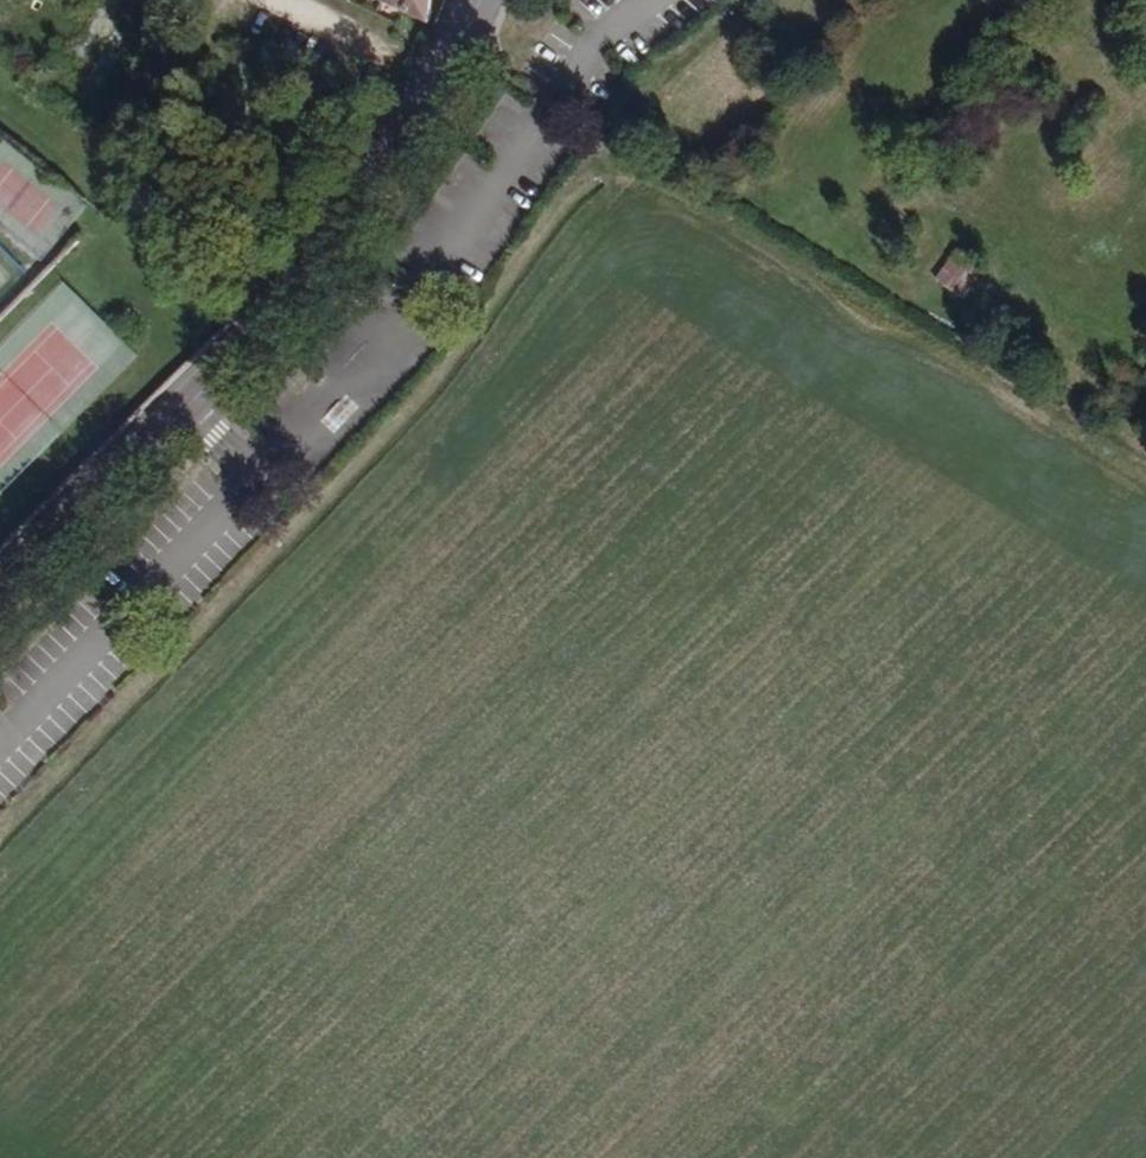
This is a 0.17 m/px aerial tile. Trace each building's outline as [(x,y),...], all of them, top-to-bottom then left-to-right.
[(422,23),(426,0),(378,0),(422,23)] [(955,308),(979,273),(950,254),(926,289),(955,308)]
